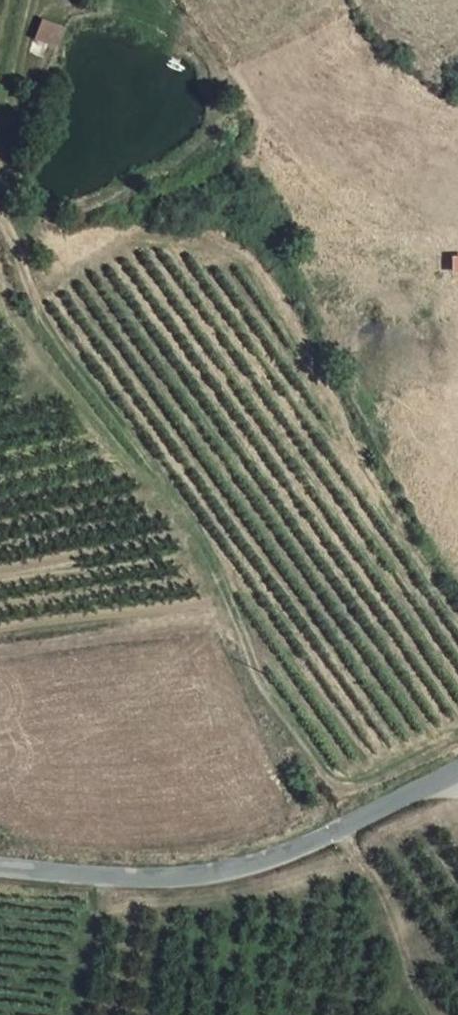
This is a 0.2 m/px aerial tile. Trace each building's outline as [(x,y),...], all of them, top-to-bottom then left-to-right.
[(69,31),(46,21),(36,42),(40,43),(33,59),(45,65),(51,50),(59,54),(69,31)]
